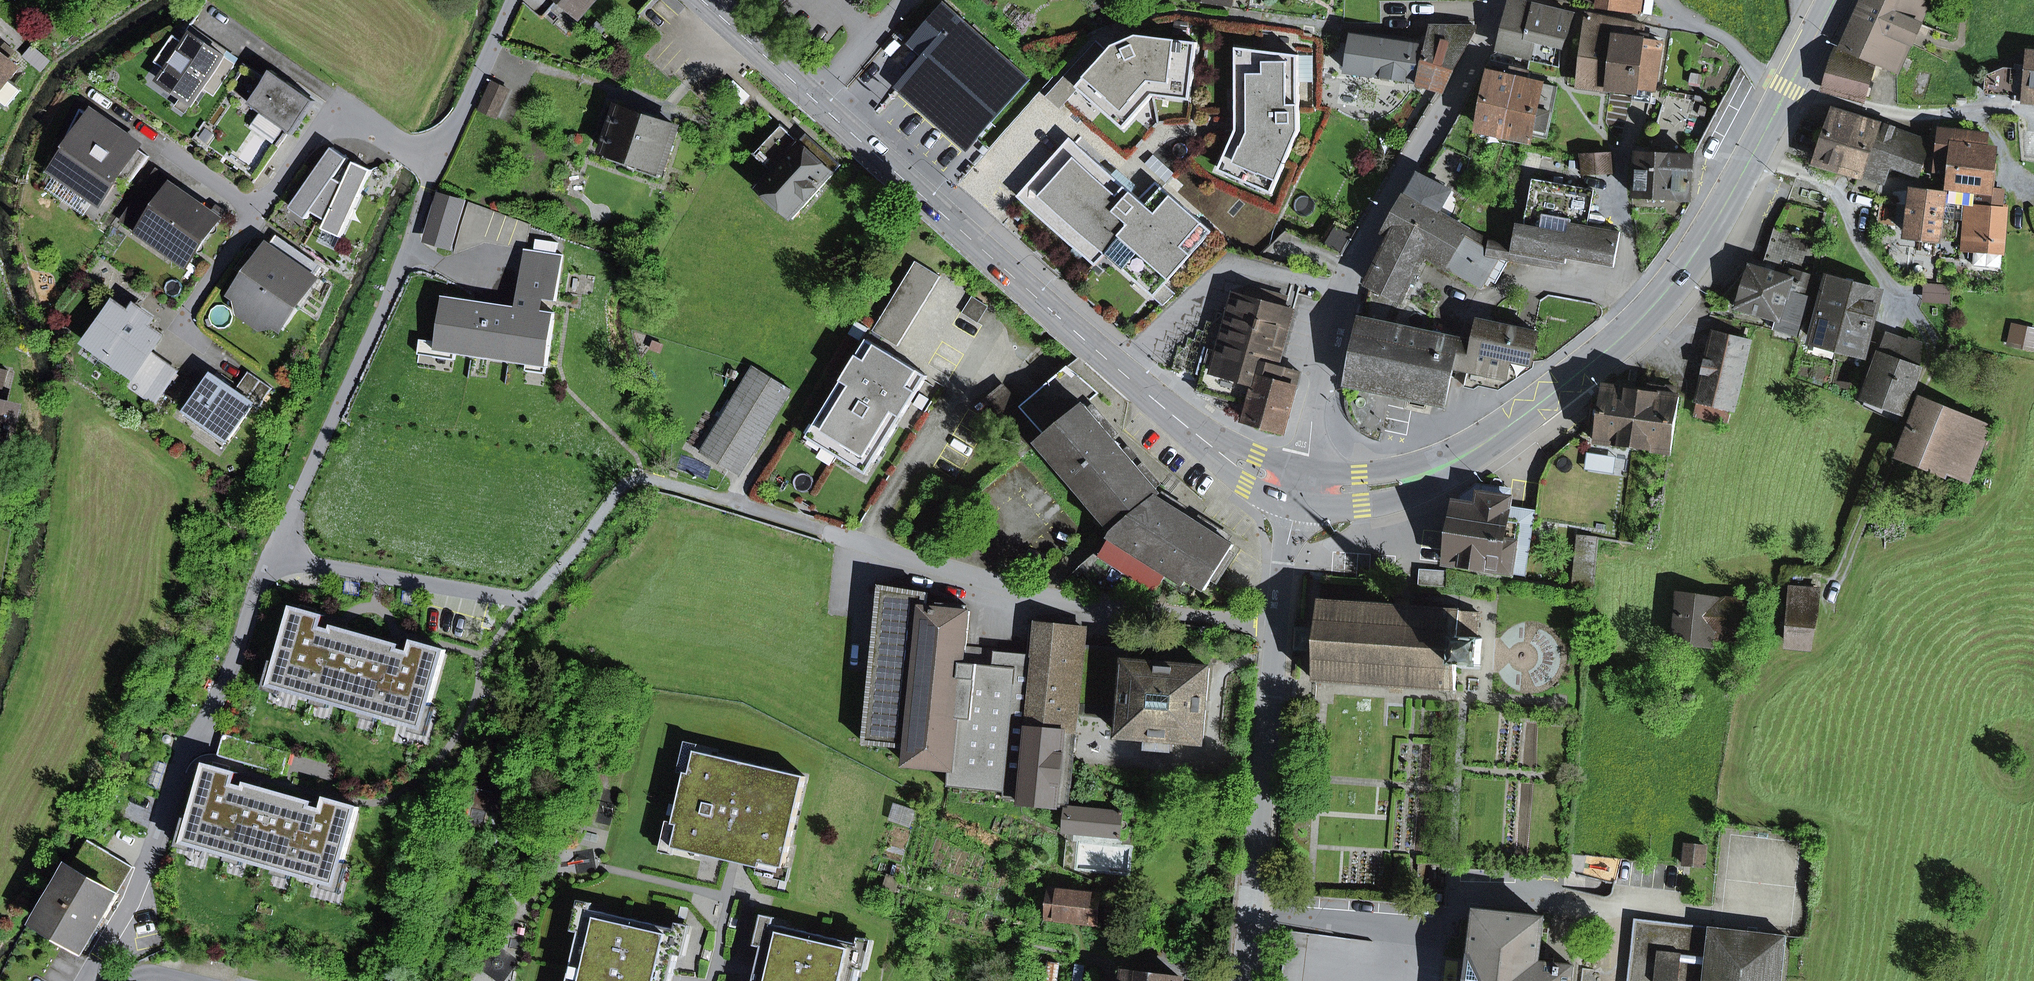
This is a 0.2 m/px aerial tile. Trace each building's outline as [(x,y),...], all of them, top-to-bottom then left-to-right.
[(583,9),(591,0),(572,0),(583,9)] [(1599,7),(1639,13),(1641,0),(1600,0),(1600,3),(1599,7)] [(1842,48),(1874,63),(1898,73),(1928,2),(1924,0),(1863,0),(1842,48)] [(1514,1),(1502,50),(1525,57),(1530,38),(1562,46),(1568,33),(1573,16),(1563,12),(1514,1)] [(906,77),(976,139),(1029,79),(945,5),(912,43),(926,55),(906,77)] [(1584,33),(1579,82),(1611,86),(1617,36),(1642,40),(1642,34),(1641,34),(1643,25),(1612,17),(1588,14),(1586,33),(1584,33)] [(1420,82),(1419,85),(1443,93),(1462,52),(1464,52),(1477,27),(1453,26),(1433,30),(1427,48),(1420,82)] [(203,89),(213,96),(236,64),(194,34),(161,81),(183,97),(176,107),(186,113),(203,89)] [(1353,35),(1347,71),(1420,82),(1427,48),(1410,44),(1411,38),(1379,34),(1378,39),(1353,35)] [(1642,40),(1617,36),(1611,86),(1633,90),(1634,85),(1654,88),(1661,43),(1647,41),(1648,36),(1642,34),(1642,40)] [(1192,86),(1197,42),(1137,35),(1113,46),(1109,51),(1083,80),(1110,103),(1103,110),(1124,129),(1153,96),(1175,98),(1176,84),(1192,86)] [(1299,55),(1236,47),(1236,99),(1247,99),(1248,128),(1237,129),(1225,154),(1237,159),(1230,175),(1272,194),(1300,131),(1300,82),(1299,55)] [(1865,99),(1874,63),(1842,48),(1841,50),(1838,48),(1833,58),(1825,87),(1865,99)] [(19,67),(0,51),(0,100),(8,106),(22,90),(9,79),(19,67)] [(2030,54),(2028,66),(2015,64),(2015,69),(2012,94),(2012,100),(2033,102),(2033,54),(2030,54)] [(1300,82),(1314,82),(1313,55),(1299,55),(1300,82)] [(273,70),(266,80),(245,65),(228,89),(294,134),(317,101),(273,70)] [(1479,127),(1505,133),(1518,69),(1512,68),(1511,73),(1493,68),(1479,127)] [(1986,76),(1985,92),(2012,94),(2015,69),(2003,68),(1986,76)] [(1528,71),(1518,69),(1505,133),(1530,138),(1533,129),(1547,132),(1557,88),(1541,84),(1542,82),(1527,78),(1528,71)] [(966,150),(976,139),(906,77),(896,89),(966,150)] [(1103,110),(1110,103),(1083,80),(1077,87),(1103,110)] [(494,83),(481,110),(497,117),(509,90),(494,83)] [(1175,98),(1190,100),(1192,86),(1176,84),(1175,98)] [(1631,100),(1651,103),(1654,88),(1634,85),(1633,90),(1631,100)] [(1237,129),(1248,128),(1247,99),(1236,99),(1237,129)] [(661,177),(678,127),(620,107),(619,110),(612,130),(603,158),(661,177)] [(604,127),(612,130),(619,110),(610,107),(604,127)] [(1835,108),(1816,160),(1843,168),(1858,116),(1835,108)] [(94,111),(91,116),(82,109),(64,143),(70,146),(52,171),(57,174),(95,201),(100,204),(118,179),(128,186),(149,156),(139,149),(142,145),(94,111)] [(1843,168),(1861,173),(1862,171),(1863,168),(1879,123),(1858,116),(1843,168)] [(1879,123),(1863,168),(1885,175),(1889,162),(1918,173),(1928,144),(1900,134),(1901,130),(1879,123)] [(793,219),(841,165),(814,141),(808,148),(800,141),(794,148),(784,138),(790,131),(783,125),(755,154),(773,171),(758,187),(793,219)] [(2002,192),(1992,191),(1994,166),(1989,165),(1990,157),(1990,153),(1983,152),(1985,135),(1941,130),(1936,170),(1952,171),(1950,183),(1952,183),(1944,195),(1927,192),(1914,190),(1908,236),(1935,239),(1939,218),(1966,220),(1964,235),(1975,236),(1974,250),(2003,252),(2006,210),(2000,209),(2002,192)] [(794,148),(800,141),(790,131),(784,138),(794,148)] [(808,148),(814,141),(807,134),(800,141),(808,148)] [(1018,196),(1022,200),(1069,148),(1075,141),(1071,137),(1018,196)] [(1165,284),(1212,231),(1163,187),(1147,205),(1142,201),(1140,199),(1131,191),(1113,175),(1075,141),(1069,148),(1022,200),(1096,266),(1106,255),(1163,306),(1175,293),(1165,284)] [(333,147),(296,201),(313,211),(320,216),(347,169),(343,167),(349,159),(333,147)] [(1635,196),(1690,200),(1693,158),(1677,155),(1637,153),(1635,196)] [(1219,170),(1230,175),(1237,159),(1225,154),(1219,170)] [(1583,175),(1597,174),(1596,155),(1582,155),(1583,175)] [(1610,156),(1596,155),(1597,174),(1611,173),(1610,156)] [(325,227),(342,236),(373,170),(355,162),(351,172),(347,169),(320,216),(328,221),(325,227)] [(1883,178),(1885,175),(1863,168),(1862,171),(1883,178)] [(159,169),(136,201),(155,214),(173,188),(175,189),(180,183),(159,169)] [(1131,191),(1136,185),(1118,169),(1113,175),(1131,191)] [(86,215),(95,201),(57,174),(48,188),(86,215)] [(1438,213),(1450,191),(1424,177),(1419,174),(1386,232),(1392,236),(1424,254),(1482,288),(1499,257),(1488,250),(1477,244),(1481,238),(1438,213)] [(1620,232),(1587,226),(1594,190),(1532,179),(1524,225),(1517,223),(1513,246),(1489,242),(1488,250),(1499,257),(1529,263),(1530,257),(1560,262),(1566,263),(1567,258),(1614,267),(1620,232)] [(1142,201),(1147,205),(1163,187),(1156,181),(1140,199),(1142,201)] [(147,226),(192,257),(219,220),(175,189),(173,188),(155,214),(136,201),(123,221),(142,234),(147,226)] [(450,245),(462,204),(440,198),(428,238),(450,245)] [(291,208),(307,219),(313,211),(296,201),(291,208)] [(187,265),(192,257),(147,226),(142,234),(187,265)] [(1763,261),(1768,263),(1778,229),(1779,228),(1774,226),(1763,261)] [(1816,241),(1778,229),(1768,263),(1792,270),(1806,274),(1816,241)] [(1963,249),(1974,250),(1975,236),(1964,235),(1963,249)] [(1392,236),(1369,283),(1402,298),(1424,254),(1392,236)] [(1477,244),(1488,250),(1489,242),(1490,240),(1482,236),(1481,238),(1477,244)] [(274,251),(270,248),(261,259),(250,276),(236,295),(239,297),(279,325),(281,327),(322,270),(281,241),(274,251)] [(524,296),(531,250),(525,249),(516,307),(555,313),(557,301),(524,296)] [(531,250),(524,296),(557,301),(564,255),(531,250)] [(251,252),(239,269),(250,276),(261,259),(251,252)] [(1529,263),(1559,269),(1560,262),(1530,257),(1529,263)] [(898,346),(941,277),(916,261),(873,331),(898,346)] [(1805,315),(1814,277),(1806,274),(1792,270),(1789,278),(1750,267),(1738,308),(1772,318),(1770,326),(1774,328),(1796,335),(1803,314),(1805,315)] [(929,357),(971,286),(947,272),(905,343),(929,357)] [(1829,276),(1812,339),(1838,346),(1854,283),(1829,276)] [(1838,346),(1864,353),(1880,289),(1854,283),(1838,346)] [(1950,286),(1924,284),(1923,301),(1949,302),(1950,286)] [(1286,431),(1302,373),(1278,366),(1294,311),(1285,308),(1279,306),(1282,297),(1248,287),(1245,297),(1235,295),(1220,351),(1209,348),(1197,391),(1249,406),(1245,420),(1286,431)] [(546,367),(547,367),(555,313),(516,307),(515,314),(482,309),(483,302),(444,296),(437,342),(436,351),(457,354),(527,364),(546,367)] [(262,329),(279,325),(239,297),(241,314),(262,329)] [(975,321),(985,304),(973,297),(964,313),(975,321)] [(1279,306),(1285,308),(1288,298),(1282,297),(1279,306)] [(147,327),(152,319),(138,309),(133,317),(116,305),(90,342),(135,373),(128,384),(155,403),(177,372),(150,353),(162,337),(147,327)] [(1460,371),(1468,373),(1474,344),(1467,342),(1361,320),(1347,384),(1411,397),(1428,401),(1445,405),(1453,370),(1460,371)] [(1478,322),(1474,344),(1468,373),(1469,373),(1468,378),(1498,384),(1532,361),(1538,334),(1478,322)] [(2008,340),(2033,346),(2033,345),(2033,330),(2012,326),(2008,340)] [(1731,411),(1748,340),(1713,332),(1696,402),(1731,411)] [(1905,341),(1889,336),(1883,353),(1899,359),(1905,341)] [(860,454),(875,462),(928,376),(868,339),(815,426),(829,434),(822,447),(853,466),(860,454)] [(1910,339),(1909,342),(1905,341),(1899,359),(1883,353),(1863,406),(1897,423),(1919,368),(1923,344),(1910,339)] [(436,351),(437,342),(421,340),(419,354),(456,360),(457,354),(436,351)] [(2032,352),(2033,346),(2008,340),(2007,346),(2032,352)] [(1468,378),(1466,387),(1475,389),(1480,386),(1499,390),(1533,368),(1534,362),(1532,361),(1498,384),(1468,378)] [(545,373),(546,367),(527,364),(526,370),(545,373)] [(1003,387),(980,407),(1023,457),(1035,445),(1096,517),(1099,514),(1114,532),(1100,556),(1156,594),(1168,575),(1172,569),(1189,580),(1205,590),(1234,545),(1221,537),(1157,497),(1161,494),(1102,425),(1085,404),(1099,393),(1070,368),(1069,366),(1021,407),(1003,387)] [(742,449),(751,454),(791,389),(756,367),(703,454),(729,470),(742,449)] [(235,392),(213,377),(189,411),(202,420),(198,426),(213,436),(216,431),(230,440),(254,405),(258,409),(273,388),(249,372),(235,392)] [(1595,441),(1633,446),(1641,392),(1628,390),(1629,382),(1619,380),(1618,388),(1603,386),(1595,441)] [(1654,394),(1641,392),(1633,446),(1671,452),(1679,397),(1675,397),(1676,388),(1655,385),(1654,394)] [(1409,407),(1426,411),(1428,401),(1411,397),(1409,407)] [(1939,470),(1962,414),(1925,399),(1902,454),(1939,470)] [(7,456),(19,411),(0,406),(0,454),(7,456)] [(198,426),(202,420),(189,411),(185,416),(198,426)] [(1988,429),(1986,424),(1962,414),(1939,470),(1963,480),(1975,451),(1978,452),(1988,429)] [(807,438),(822,447),(829,434),(815,426),(807,438)] [(226,445),(230,440),(216,431),(213,436),(226,445)] [(1628,448),(1572,440),(1549,459),(1540,481),(1534,520),(1615,532),(1628,448)] [(729,470),(737,475),(751,454),(742,449),(729,470)] [(853,466),(867,474),(875,462),(860,454),(853,466)] [(1480,494),(1510,499),(1511,489),(1491,486),(1491,488),(1478,486),(1468,493),(1472,498),(1479,499),(1480,494)] [(1524,574),(1534,512),(1508,508),(1510,499),(1480,494),(1479,499),(1472,498),(1468,493),(1463,497),(1462,504),(1456,503),(1447,563),(1524,574)] [(1581,537),(1576,586),(1590,587),(1595,539),(1581,537)] [(1096,586),(1156,594),(1100,556),(1095,553),(1072,573),(1077,578),(1084,572),(1096,586)] [(1185,585),(1189,580),(1172,569),(1168,575),(1185,585)] [(1418,585),(1447,587),(1448,571),(1419,569),(1418,585)] [(1065,732),(1075,733),(1077,715),(1078,703),(1083,646),(1085,630),(1039,625),(1036,657),(1034,685),(1016,683),(1018,668),(965,663),(966,646),(970,611),(966,611),(966,606),(939,603),(938,608),(926,607),(928,591),(880,587),(865,744),(908,748),(906,766),(950,770),(948,787),(1004,793),(1003,799),(1021,800),(1020,803),(1058,807),(1065,732)] [(1817,589),(1790,587),(1786,641),(1809,643),(1815,615),(1817,595),(1817,589)] [(1680,593),(1674,639),(1710,643),(1711,633),(1714,605),(1713,605),(1714,598),(1680,593)] [(1397,606),(1409,607),(1410,594),(1398,594),(1397,606)] [(1714,605),(1711,633),(1729,635),(1732,601),(1714,598),(1713,605),(1714,605)] [(1403,686),(1455,690),(1457,665),(1481,666),(1483,638),(1478,637),(1480,612),(1409,607),(1397,606),(1319,600),(1317,629),(1316,640),(1316,651),(1313,680),(1390,686),(1403,686)] [(1729,635),(1746,637),(1750,602),(1732,601),(1729,635)] [(284,667),(278,687),(318,698),(320,690),(334,694),(332,702),(365,712),(368,703),(382,707),(379,716),(419,727),(425,707),(430,709),(447,650),(415,641),(415,642),(412,653),(406,651),(401,649),(402,645),(336,626),(334,631),(328,629),(323,627),(326,617),(326,616),(295,607),(278,665),(284,667)] [(1316,640),(1317,629),(1300,628),(1298,650),(1316,651),(1316,640)] [(1016,683),(1034,685),(1036,657),(1035,657),(1035,658),(997,654),(997,649),(966,646),(965,663),(1018,668),(1016,683)] [(1174,741),(1202,743),(1209,669),(1127,661),(1128,650),(1083,646),(1078,703),(1123,707),(1122,719),(1120,735),(1148,738),(1174,741)] [(1389,697),(1402,698),(1403,686),(1390,686),(1389,697)] [(1077,715),(1122,719),(1123,707),(1078,703),(1077,715)] [(1058,807),(1067,808),(1075,733),(1065,732),(1058,807)] [(165,735),(163,738),(163,741),(165,744),(169,743),(171,741),(171,737),(169,735),(165,735)] [(1147,750),(1173,752),(1174,741),(1148,738),(1147,750)] [(688,771),(693,772),(698,750),(700,751),(702,743),(688,740),(681,769),(688,771)] [(761,868),(762,863),(784,868),(807,777),(700,751),(698,750),(693,772),(688,771),(675,824),(680,825),(674,847),(676,848),(734,862),(759,868),(761,868)] [(155,760),(146,785),(158,789),(167,764),(155,760)] [(197,824),(191,844),(196,846),(230,855),(231,856),(233,847),(248,851),(245,860),(278,869),(281,860),(295,864),(293,873),(333,884),(338,864),(344,866),(360,807),(329,798),(325,810),(320,808),(314,807),(315,802),(249,784),(248,788),(242,786),(236,785),(239,773),(208,764),(192,823),(197,824)] [(1067,808),(1065,832),(1120,837),(1122,813),(1067,808)] [(676,848),(674,847),(680,825),(675,824),(668,822),(660,852),(674,855),(676,848)] [(89,840),(73,868),(117,893),(133,867),(89,840)] [(1685,845),(1683,865),(1703,867),(1705,847),(1685,845)] [(757,875),(789,882),(792,870),(784,868),(762,863),(761,868),(759,868),(757,875)] [(73,868),(40,924),(86,951),(119,894),(117,893),(73,868)] [(1050,889),(1046,919),(1096,925),(1100,894),(1050,889)] [(582,931),(586,933),(592,910),(593,910),(595,903),(581,900),(574,930),(582,931)] [(678,956),(678,954),(673,953),(678,930),(677,930),(593,910),(592,910),(586,933),(582,931),(570,980),(672,980),(678,956)] [(1476,911),(1468,980),(1572,980),(1574,967),(1553,965),(1554,959),(1547,958),(1539,958),(1544,919),(1476,911)] [(764,946),(768,947),(774,925),(775,925),(777,918),(763,915),(756,946),(763,948),(764,946)] [(1643,923),(1708,930),(1709,927),(1634,919),(1627,980),(1636,980),(1643,923)] [(678,956),(685,957),(692,926),(678,922),(677,930),(678,930),(673,953),(678,954),(678,956)] [(1710,927),(1709,927),(1708,930),(1643,923),(1636,980),(1704,980),(1710,927)] [(764,946),(763,948),(757,972),(755,980),(857,980),(860,969),(855,967),(860,945),(859,944),(775,925),(774,925),(768,947),(764,946)] [(1710,927),(1704,980),(1781,980),(1786,936),(1710,927)] [(860,969),(867,970),(874,940),(860,937),(859,944),(860,945),(855,967),(860,969)]
